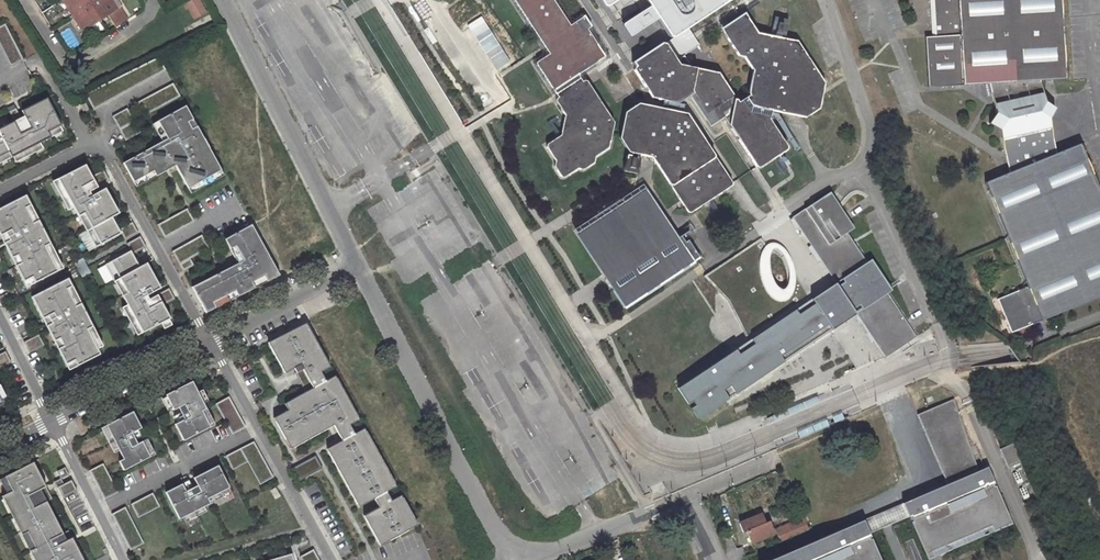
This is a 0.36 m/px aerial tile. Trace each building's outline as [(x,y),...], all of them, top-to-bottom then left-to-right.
[(71,11),(90,0),(64,0),(71,11)] [(71,11),(81,29),(107,13),(114,25),(127,18),(120,6),(118,7),(114,0),(90,0),(71,11)] [(187,2),(194,19),(207,13),(202,0),(192,0),(187,2)] [(585,16),(570,25),(554,0),(514,0),(549,53),(535,64),(558,99),(557,101),(566,115),(562,135),(548,144),(547,147),(557,161),(555,167),(563,177),(566,177),(579,169),(584,170),(595,163),(597,157),(610,148),(616,123),(587,81),(584,81),(583,82),(578,75),(605,57),(588,29),(592,26),(585,16)] [(673,39),(689,29),(732,0),(646,0),(650,6),(658,19),(669,36),(673,39)] [(1014,334),(1032,327),(1099,298),(1099,189),(1082,144),(1058,153),(1050,118),(1056,108),(1045,101),(1041,81),(1069,80),(1062,0),(927,0),(931,88),(990,86),(996,109),(997,113),(990,123),(1001,130),(1010,170),(982,181),(1030,288),(999,300),(1014,334)] [(658,19),(650,6),(622,25),(622,26),(629,36),(630,36),(631,36),(658,19)] [(662,43),(633,62),(635,67),(634,71),(652,97),(678,103),(684,98),(688,96),(710,127),(723,118),(729,126),(756,169),(781,153),(786,150),(788,149),(769,119),(771,112),(793,117),(805,119),(819,110),(822,95),(823,92),(825,82),(821,76),(798,41),(786,38),(789,19),(775,17),(772,35),(758,32),(745,12),(721,28),(739,57),(744,58),(752,71),(748,92),(749,95),(742,100),(739,102),(737,99),(719,72),(691,66),(684,57),(677,61),(672,53),(665,44),(662,43)] [(0,27),(0,43),(12,66),(23,59),(5,25),(0,27)] [(677,61),(684,57),(700,46),(696,39),(694,36),(692,34),(689,29),(673,39),(665,44),(672,53),(677,61)] [(86,95),(95,111),(166,70),(159,56),(86,95)] [(174,83),(138,103),(145,116),(181,96),(174,83)] [(10,153),(13,158),(51,138),(49,133),(62,126),(48,99),(23,112),(32,130),(21,135),(17,127),(1,136),(0,134),(0,158),(10,153)] [(90,110),(85,101),(80,104),(85,113),(90,110)] [(733,185),(687,114),(638,104),(625,112),(620,138),(629,152),(631,153),(630,155),(627,154),(623,170),(637,173),(641,157),(637,156),(637,154),(651,157),(655,162),(681,202),(689,214),(693,212),(704,204),(712,199),(724,191),(733,185)] [(194,119),(186,105),(159,121),(168,138),(124,163),(135,182),(155,171),(157,176),(177,165),(189,188),(222,169),(198,126),(193,129),(189,122),(194,119)] [(128,108),(113,117),(127,141),(142,132),(128,108)] [(87,166),(59,180),(80,217),(86,214),(94,229),(88,232),(97,248),(122,234),(113,218),(120,213),(107,189),(89,199),(83,188),(95,181),(87,166)] [(646,186),(625,198),(628,203),(634,199),(641,201),(646,204),(652,208),(655,213),(659,220),(660,227),(661,234),(660,239),(677,242),(683,238),(646,186)] [(813,299),(808,292),(794,270),(794,276),(794,282),(793,290),(791,294),(787,297),(783,298),(780,297),(777,296),(774,293),(771,288),(768,283),(766,278),(765,272),(764,264),(764,257),(766,250),(770,246),(763,237),(706,275),(730,300),(750,340),(737,349),(679,387),(689,402),(693,400),(696,404),(692,407),(699,417),(723,401),(845,321),(858,313),(887,357),(918,337),(855,242),(824,195),(795,216),(838,282),(825,290),(813,299)] [(60,272),(47,247),(52,244),(40,221),(35,224),(27,209),(33,206),(27,196),(0,210),(0,233),(2,237),(7,234),(11,241),(6,244),(14,259),(19,256),(23,264),(17,266),(26,282),(34,278),(37,284),(60,272)] [(624,270),(609,281),(613,287),(622,301),(628,310),(681,276),(704,261),(692,242),(690,244),(685,236),(683,238),(677,242),(660,239),(661,234),(660,227),(659,220),(655,213),(652,208),(646,204),(641,201),(634,199),(628,203),(625,198),(617,200),(609,204),(603,209),(598,216),(601,221),(596,224),(595,232),(596,239),(598,245),(601,250),(605,255),(609,258),(615,261),(620,263),(624,270)] [(188,208),(158,224),(165,238),(195,221),(188,208)] [(600,273),(609,281),(624,270),(620,263),(615,261),(609,258),(605,255),(601,250),(598,245),(596,239),(595,232),(596,224),(601,221),(598,216),(574,231),(600,273)] [(134,222),(123,228),(128,237),(139,231),(134,222)] [(193,287),(206,312),(279,275),(252,224),(250,225),(226,238),(239,263),(193,287)] [(203,235),(173,252),(184,271),(194,265),(191,258),(210,248),(203,235)] [(448,266),(429,235),(355,280),(379,319),(407,301),(402,294),(448,266)] [(142,236),(130,242),(136,252),(147,246),(142,236)] [(125,296),(145,332),(172,318),(163,302),(151,308),(145,298),(162,288),(149,263),(141,267),(132,251),(108,265),(117,281),(122,278),(130,293),(125,296)] [(80,366),(103,355),(90,330),(95,327),(83,304),(78,307),(70,292),(76,289),(70,279),(34,297),(45,319),(50,317),(54,324),(49,326),(57,342),(62,339),(66,346),(60,349),(69,365),(77,361),(80,366)] [(330,367),(305,323),(268,343),(285,374),(293,369),(305,392),(285,404),(288,410),(274,418),(291,449),(334,425),(343,440),(328,449),(360,507),(373,500),(378,508),(364,515),(380,545),(416,525),(399,496),(390,501),(385,492),(397,486),(365,428),(356,433),(351,424),(359,419),(335,376),(326,381),(321,372),(330,367)] [(41,335),(26,343),(32,354),(47,346),(41,335)] [(8,352),(0,356),(0,371),(14,364),(8,352)] [(191,381),(165,394),(173,410),(183,404),(189,416),(174,424),(183,440),(209,426),(201,411),(205,408),(191,381)] [(518,381),(429,435),(451,470),(515,431),(519,437),(544,423),(518,381)] [(229,396),(215,403),(232,434),(246,426),(229,396)] [(909,517),(927,558),(928,557),(1010,522),(996,486),(993,486),(992,484),(995,483),(988,467),(980,471),(955,399),(919,414),(949,484),(919,497),(925,510),(909,517)] [(132,411),(105,425),(122,459),(118,461),(123,470),(149,457),(141,441),(130,447),(125,436),(140,428),(132,411)] [(273,477),(253,442),(225,458),(232,471),(247,462),(260,485),(273,477)] [(1001,449),(1008,468),(1022,462),(1014,444),(1001,449)] [(316,455),(292,468),(299,481),(323,468),(316,455)] [(32,461),(5,476),(12,490),(7,492),(43,559),(84,559),(72,537),(66,539),(40,488),(45,485),(32,461)] [(121,492),(106,464),(93,471),(108,499),(121,492)] [(182,484),(165,492),(179,519),(210,503),(208,498),(229,487),(218,465),(193,478),(200,491),(189,497),(182,484)] [(280,496),(275,487),(270,490),(275,499),(280,496)] [(7,492),(2,495),(35,559),(43,559),(7,492)] [(156,493),(135,504),(142,518),(163,507),(156,493)] [(851,542),(868,534),(883,528),(892,524),(909,517),(925,510),(919,497),(847,527),(845,528),(851,542)] [(148,543),(129,507),(115,514),(134,550),(148,543)] [(761,514),(738,524),(742,532),(746,531),(751,542),(773,533),(766,517),(763,519),(761,514)] [(780,542),(808,530),(803,518),(775,530),(780,542)] [(868,534),(851,542),(845,528),(770,559),(879,559),(868,534)] [(301,555),(304,559),(320,559),(314,548),(301,555)]
